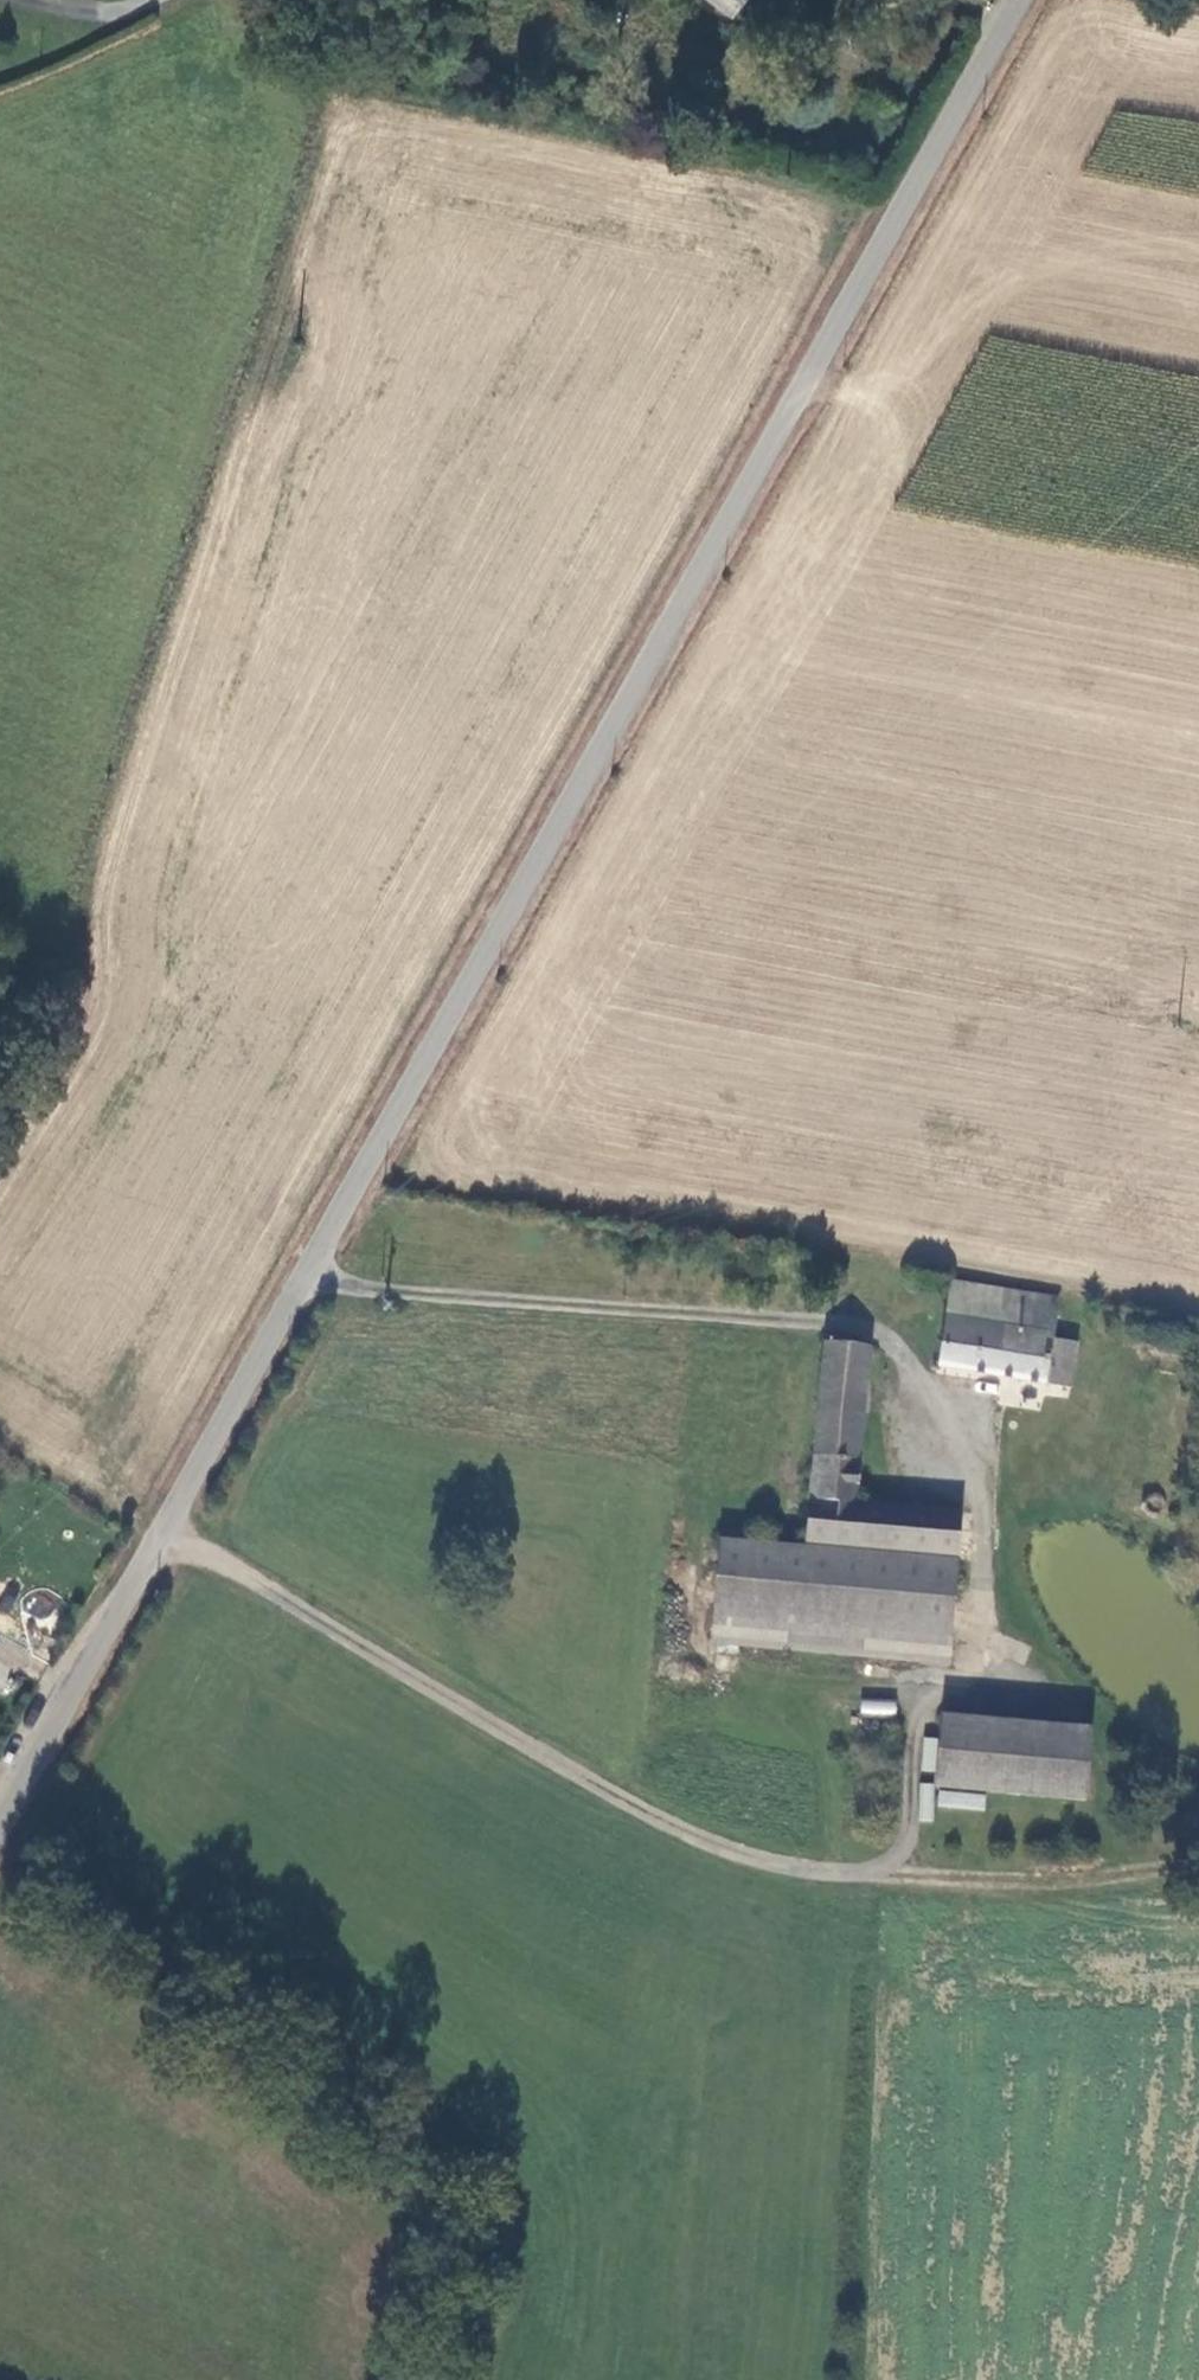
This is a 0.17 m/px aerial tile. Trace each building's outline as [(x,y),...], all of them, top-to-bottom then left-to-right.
[(728,21),(743,0),(699,0),(728,21)] [(1056,1343),(1063,1300),(948,1281),(939,1364),(1067,1394),(1079,1347),(1056,1343)] [(821,1345),(805,1500),(801,1536),(801,1544),(955,1562),(961,1513),(859,1500),(862,1472),(866,1423),(873,1351),(821,1345)] [(895,1425),(866,1423),(862,1472),(890,1474),(895,1425)] [(779,1498),(775,1533),(801,1536),(805,1500),(779,1498)] [(954,1563),(723,1540),(716,1608),(945,1634),(954,1563)] [(860,1700),(860,1715),(895,1715),(895,1700),(860,1700)] [(1085,1727),(942,1719),(938,1790),(1050,1795),(1081,1797),(1085,1727)] [(923,1736),(920,1770),(934,1771),(937,1737),(923,1736)] [(932,1822),(934,1783),(920,1782),(917,1821),(932,1822)] [(1081,1797),(1050,1795),(1049,1814),(1080,1815),(1081,1797)]
